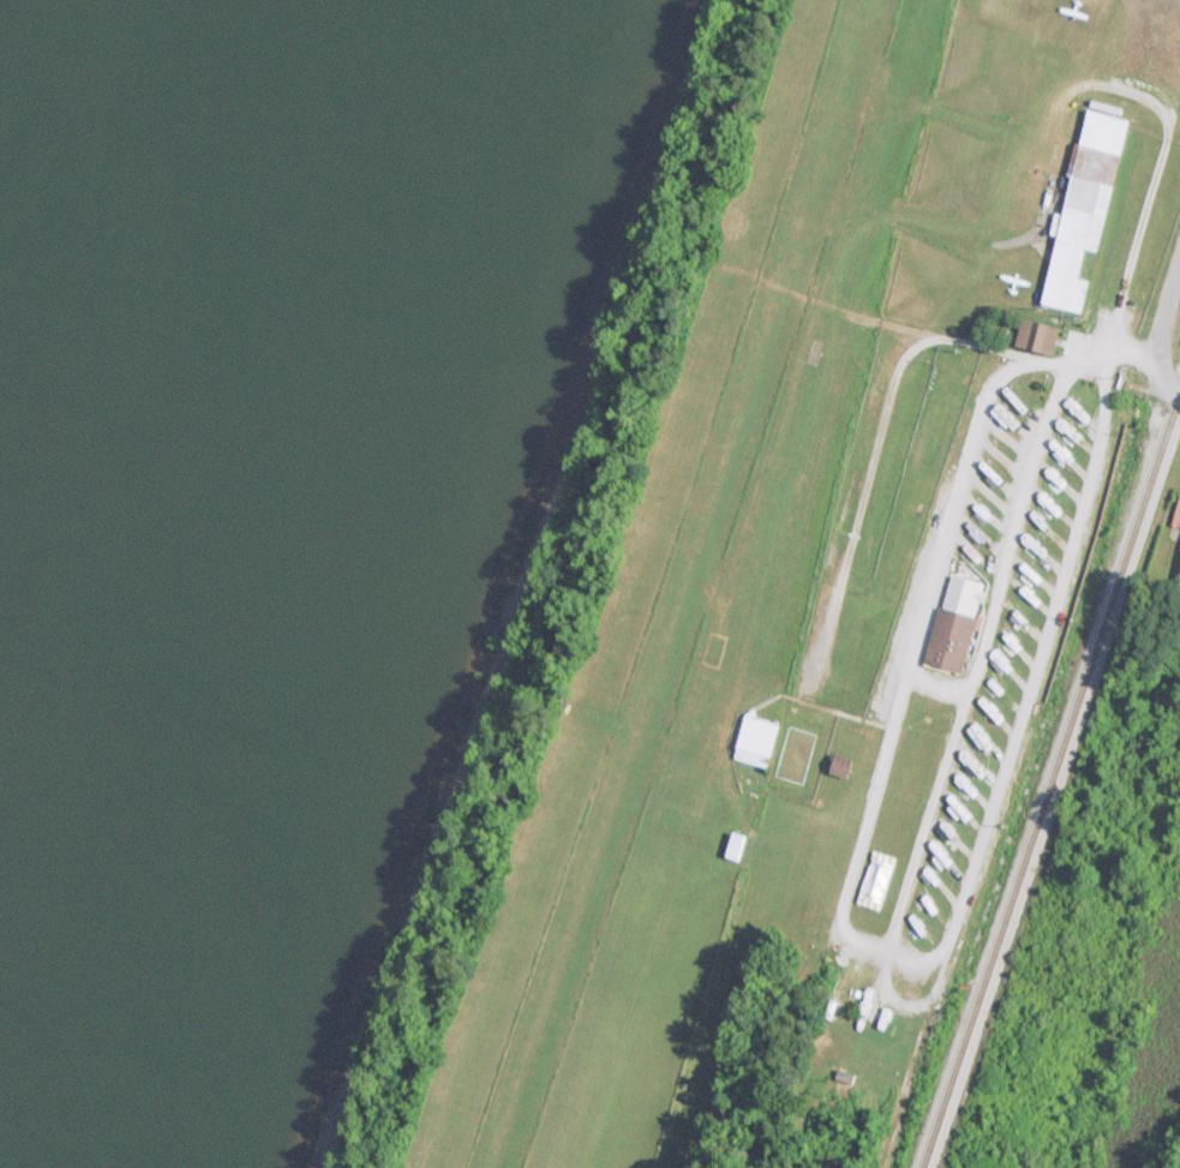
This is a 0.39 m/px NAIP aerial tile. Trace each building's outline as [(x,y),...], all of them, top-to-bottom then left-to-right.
[(780,726),(747,716),(737,748),(771,758),(780,726)]
